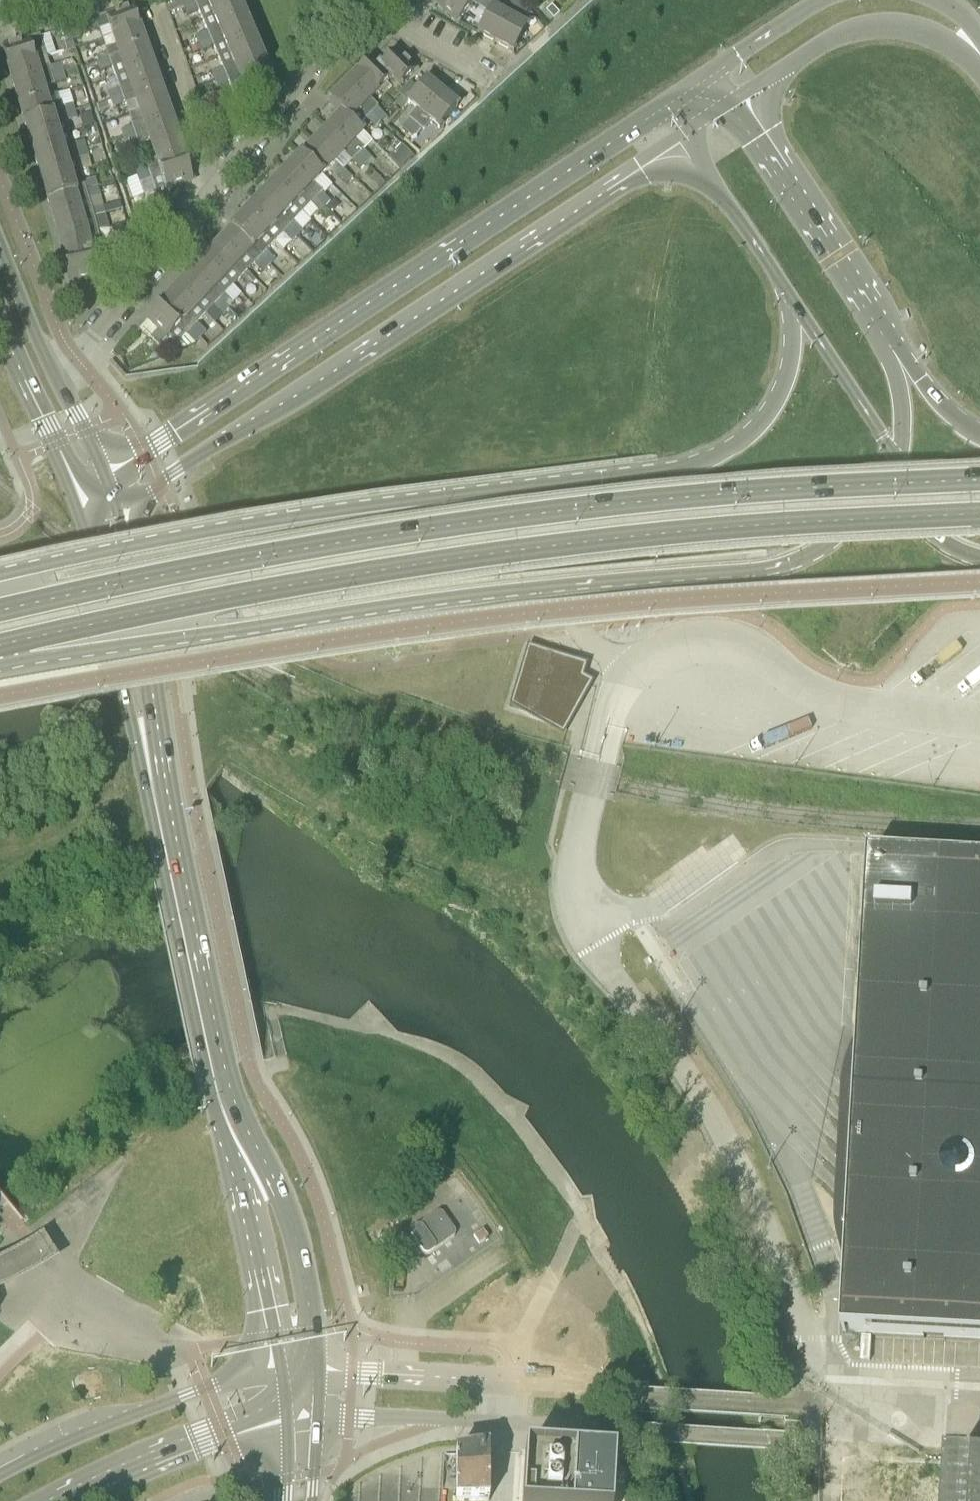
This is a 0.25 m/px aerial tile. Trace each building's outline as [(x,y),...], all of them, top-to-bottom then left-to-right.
[(193,0),(186,0),(181,2),(184,8),(195,3),(193,0)] [(239,5),(237,0),(202,0),(195,3),(199,11),(202,20),(239,5)] [(439,4),(458,22),(480,0),(442,0),(439,4)] [(524,6),(518,0),(513,0),(509,4),(517,12),(524,6)] [(199,11),(195,3),(184,8),(187,16),(199,11)] [(208,32),(211,39),(247,25),(246,22),(249,21),(246,15),(243,16),(239,5),(202,20),(208,32)] [(526,22),(533,16),(524,6),(517,12),(526,22)] [(560,15),(553,6),(546,12),(554,20),(560,15)] [(113,37),(140,27),(133,8),(96,21),(99,29),(99,30),(110,27),(113,37)] [(478,34),(496,44),(510,18),(493,8),(478,34)] [(510,18),(496,44),(514,54),(528,28),(510,18)] [(99,29),(96,21),(83,25),(86,33),(99,29)] [(219,60),(256,45),(251,34),(254,32),(251,26),(248,28),(247,25),(211,39),(214,48),(219,60)] [(105,50),(106,54),(109,60),(109,59),(146,46),(140,27),(113,37),(111,38),(114,47),(105,50)] [(211,39),(208,32),(196,37),(199,45),(211,39)] [(8,68),(46,57),(40,37),(2,48),(8,68)] [(214,48),(211,39),(199,45),(202,53),(214,48)] [(64,52),(74,49),(72,42),(62,45),(64,52)] [(223,69),(226,76),(262,61),(261,59),(264,57),(261,50),(258,51),(256,45),(219,60),(223,69)] [(146,46),(109,59),(112,68),(116,78),(153,65),(146,46)] [(381,67),(401,87),(415,72),(395,53),(381,67)] [(13,87),(51,76),(49,67),(46,58),(46,57),(8,68),(13,87)] [(112,68),(109,59),(109,60),(98,63),(98,64),(100,72),(112,68)] [(401,87),(381,67),(372,59),(358,73),(378,93),(387,84),(388,85),(391,82),(399,89),(401,87)] [(234,94),(260,84),(271,81),(266,70),(269,69),(267,63),(264,64),(262,61),(226,76),(230,84),(234,94)] [(49,67),(51,76),(62,73),(60,67),(59,63),(49,67)] [(116,78),(120,89),(123,97),(160,84),(153,65),(116,78)] [(214,81),(226,76),(223,69),(211,74),(214,81)] [(51,76),(54,85),(65,82),(62,73),(51,76)] [(344,87),(370,116),(378,109),(379,108),(372,101),(379,94),(378,93),(358,73),(344,87)] [(19,106),(48,97),(45,87),(54,85),(51,76),(13,87),(19,106)] [(230,84),(226,76),(214,81),(218,90),(230,84)] [(410,120),(417,126),(442,95),(426,82),(407,104),(415,112),(409,119),(410,120)] [(160,84),(123,97),(125,105),(126,107),(134,104),(138,113),(166,103),(160,84)] [(366,121),(370,116),(344,87),(329,102),(342,114),(358,128),(366,121)] [(111,102),(123,97),(120,89),(108,94),(111,102)] [(25,126),(64,114),(62,107),(58,95),(48,97),(19,106),(25,126)] [(431,125),(438,131),(458,108),(442,95),(417,126),(423,131),(425,133),(431,125)] [(125,105),(123,97),(111,102),(113,109),(125,105)] [(128,116),(133,127),(135,135),(173,122),(166,103),(138,113),(128,116)] [(62,107),(64,114),(75,111),(73,104),(62,107)] [(370,116),(380,124),(386,118),(378,109),(370,116)] [(64,114),(67,123),(78,120),(75,111),(64,114)] [(30,145),(69,133),(67,123),(64,114),(25,126),(30,145)] [(328,129),(357,156),(363,151),(365,149),(357,142),(366,133),(364,131),(363,132),(358,128),(342,114),(328,129)] [(380,124),(370,116),(366,121),(375,129),(380,124)] [(409,135),(417,126),(410,120),(403,129),(409,135)] [(173,122),(135,135),(138,143),(139,145),(148,141),(151,151),(180,141),(173,122)] [(423,131),(417,126),(409,135),(415,140),(423,131)] [(124,140),(135,135),(133,127),(121,131),(124,140)] [(352,162),(357,156),(328,129),(316,141),(339,162),(344,157),(351,164),(352,162)] [(36,164),(75,153),(73,145),(69,133),(30,145),(36,164)] [(138,143),(135,135),(124,140),(127,147),(138,143)] [(146,164),(146,165),(149,173),(186,160),(180,141),(151,151),(155,161),(146,164)] [(326,176),(339,162),(316,141),(303,155),(326,176)] [(75,153),(87,149),(84,142),(73,145),(75,153)] [(87,149),(75,153),(77,161),(89,158),(87,149)] [(357,156),(366,164),(371,158),(363,151),(357,156)] [(73,176),(81,173),(77,161),(75,153),(36,164),(41,183),(72,175),(73,176)] [(315,188),(326,176),(303,155),(287,172),(315,200),(321,194),(315,188)] [(366,164),(357,156),(352,162),(360,170),(366,164)] [(186,160),(149,173),(152,181),(156,192),(181,183),(193,179),(186,160)] [(137,178),(149,173),(146,165),(134,169),(137,178)] [(344,170),(338,177),(347,185),(353,179),(344,170)] [(310,206),(315,200),(287,172),(273,187),(301,214),(310,206)] [(152,181),(149,173),(137,178),(140,185),(152,181)] [(75,184),(73,176),(72,175),(41,183),(47,203),(86,191),(97,188),(95,182),(95,178),(84,182),(75,184)] [(293,224),(301,214),(273,187),(259,202),(288,229),(293,224)] [(86,191),(89,200),(101,197),(98,188),(97,188),(86,191)] [(92,210),(89,200),(86,191),(47,203),(53,222),(92,210)] [(321,194),(315,200),(324,208),(330,202),(321,194)] [(315,200),(310,206),(319,214),(324,208),(315,200)] [(281,235),(288,229),(259,202),(246,216),(274,243),(281,235)] [(92,210),(95,219),(106,216),(103,207),(92,210)] [(59,244),(99,234),(95,219),(92,210),(53,222),(59,244)] [(265,252),(274,243),(246,216),(232,231),(261,258),(265,252)] [(288,229),(297,237),(302,232),(293,224),(288,229)] [(297,237),(288,229),(281,235),(291,244),(297,237)] [(254,265),(261,258),(232,231),(220,244),(249,271),(254,265)] [(64,264),(102,254),(101,244),(99,234),(59,244),(64,264)] [(132,250),(137,244),(127,236),(122,243),(132,250)] [(101,244),(102,254),(107,253),(107,252),(114,250),(112,241),(101,244)] [(241,279),(249,271),(220,244),(205,260),(233,287),(241,279)] [(265,252),(261,258),(270,266),(274,261),(265,252)] [(62,270),(66,284),(107,275),(105,266),(109,265),(107,253),(102,254),(64,264),(65,269),(62,270)] [(270,266),(261,258),(254,265),(263,273),(270,266)] [(226,295),(233,287),(205,260),(192,273),(220,300),(226,295)] [(249,271),(241,279),(250,287),(257,279),(249,271)] [(214,307),(220,300),(192,273),(177,289),(206,315),(214,307)] [(165,302),(192,329),(198,324),(206,315),(177,289),(165,302)] [(220,300),(229,309),(234,303),(226,295),(220,300)] [(220,300),(214,307),(223,315),(229,309),(220,300)] [(186,336),(192,329),(165,302),(149,318),(177,345),(186,336)] [(192,329),(202,338),(207,333),(198,324),(192,329)] [(192,329),(186,336),(196,345),(202,338),(192,329)] [(585,664),(528,647),(511,704),(564,732),(592,681),(587,679),(580,676),(585,664)] [(869,855),(859,1047),(854,1054),(849,1070),(844,1094),(838,1223),(842,1249),(847,1265),(843,1333),(979,1340),(979,862),(869,855)] [(456,1236),(456,1235),(456,1233),(443,1213),(441,1212),(438,1212),(437,1213),(425,1221),(412,1231),(411,1233),(411,1236),(425,1254),(427,1255),(430,1255),(454,1237),(456,1236)] [(965,1399),(964,1430),(979,1430),(979,1400),(965,1399)] [(455,1476),(456,1498),(489,1497),(489,1451),(455,1455),(455,1476)] [(544,1454),(525,1453),(523,1500),(613,1500),(615,1458),(544,1454)] [(942,1463),(940,1500),(979,1500),(979,1465),(942,1463)]
